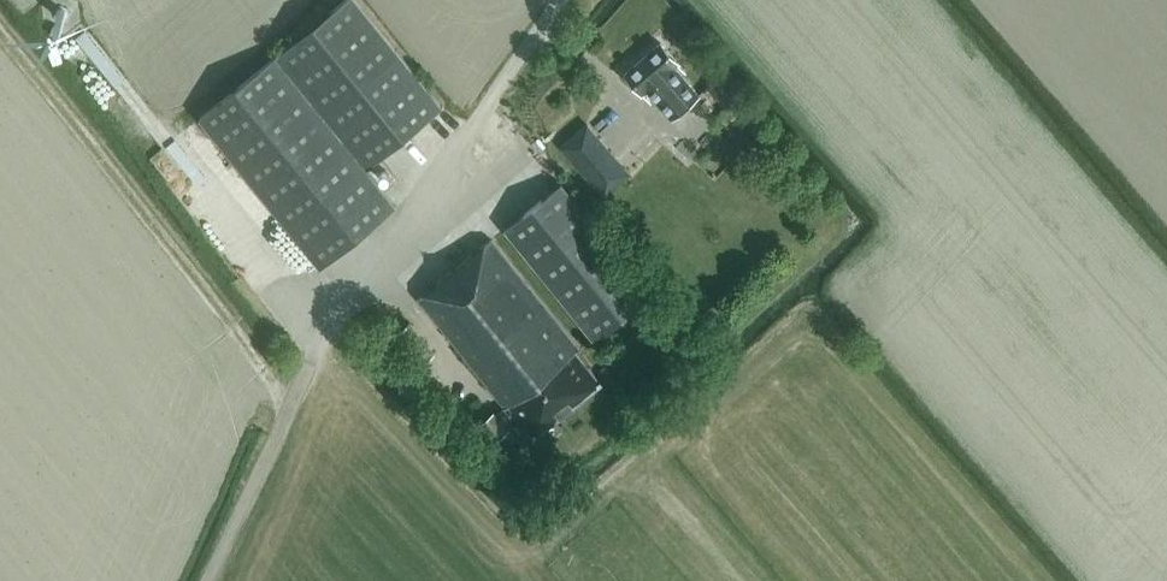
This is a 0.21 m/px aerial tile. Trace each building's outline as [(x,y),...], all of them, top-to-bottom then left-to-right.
[(396,207),(366,169),(443,107),(356,0),(345,0),(199,117),(321,267),(396,207)] [(654,99),(671,118),(699,94),(682,75),(686,72),(660,42),(625,73),(651,102),(654,99)] [(594,112),(564,136),(606,187),(636,162),(594,112)] [(595,341),(652,295),(561,183),(505,228),(595,341)] [(418,298),(506,406),(496,414),(494,413),(481,423),(495,440),(508,430),(504,424),(517,414),(534,436),(600,382),(576,351),(579,349),(491,239),(418,298)]
